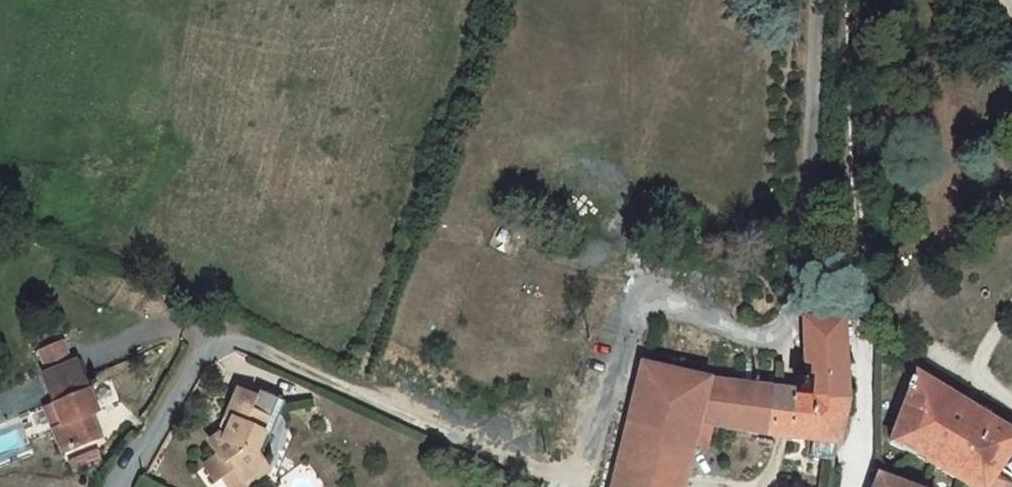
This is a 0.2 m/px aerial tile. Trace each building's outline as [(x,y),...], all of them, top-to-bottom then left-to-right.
[(797,392),(782,390),(774,435),(813,440),(839,444),(849,398),(845,317),(805,319),(808,380),(799,380),(797,392)] [(893,340),(893,328),(881,328),(881,340),(893,340)] [(38,351),(47,372),(71,363),(62,341),(38,351)] [(43,374),(54,403),(63,424),(54,428),(64,452),(99,438),(89,415),(98,411),(78,360),(71,363),(47,372),(43,374)] [(644,365),(630,421),(696,437),(700,422),(712,423),(774,435),(782,390),(709,381),(646,365),(644,365)] [(891,443),(917,455),(971,486),(991,486),(999,475),(1011,455),(1011,431),(917,373),(912,388),(891,443)] [(239,391),(227,418),(233,421),(225,439),(219,436),(211,442),(220,455),(206,466),(218,482),(223,478),(230,486),(245,486),(250,483),(246,478),(265,464),(260,458),(256,453),(274,412),(276,407),(239,391)] [(54,428),(63,424),(54,403),(45,407),(54,428)] [(282,415),(274,412),(256,453),(260,458),(264,454),(282,415)] [(694,443),(696,437),(630,421),(614,486),(684,486),(694,443)] [(694,443),(707,446),(712,423),(700,422),(696,437),(694,443)] [(839,444),(813,440),(809,455),(813,459),(835,461),(839,444)] [(246,478),(250,483),(269,469),(265,464),(246,478)] [(874,486),(914,486),(879,474),(874,486)] [(991,486),(1011,486),(1011,484),(999,475),(991,486)]
